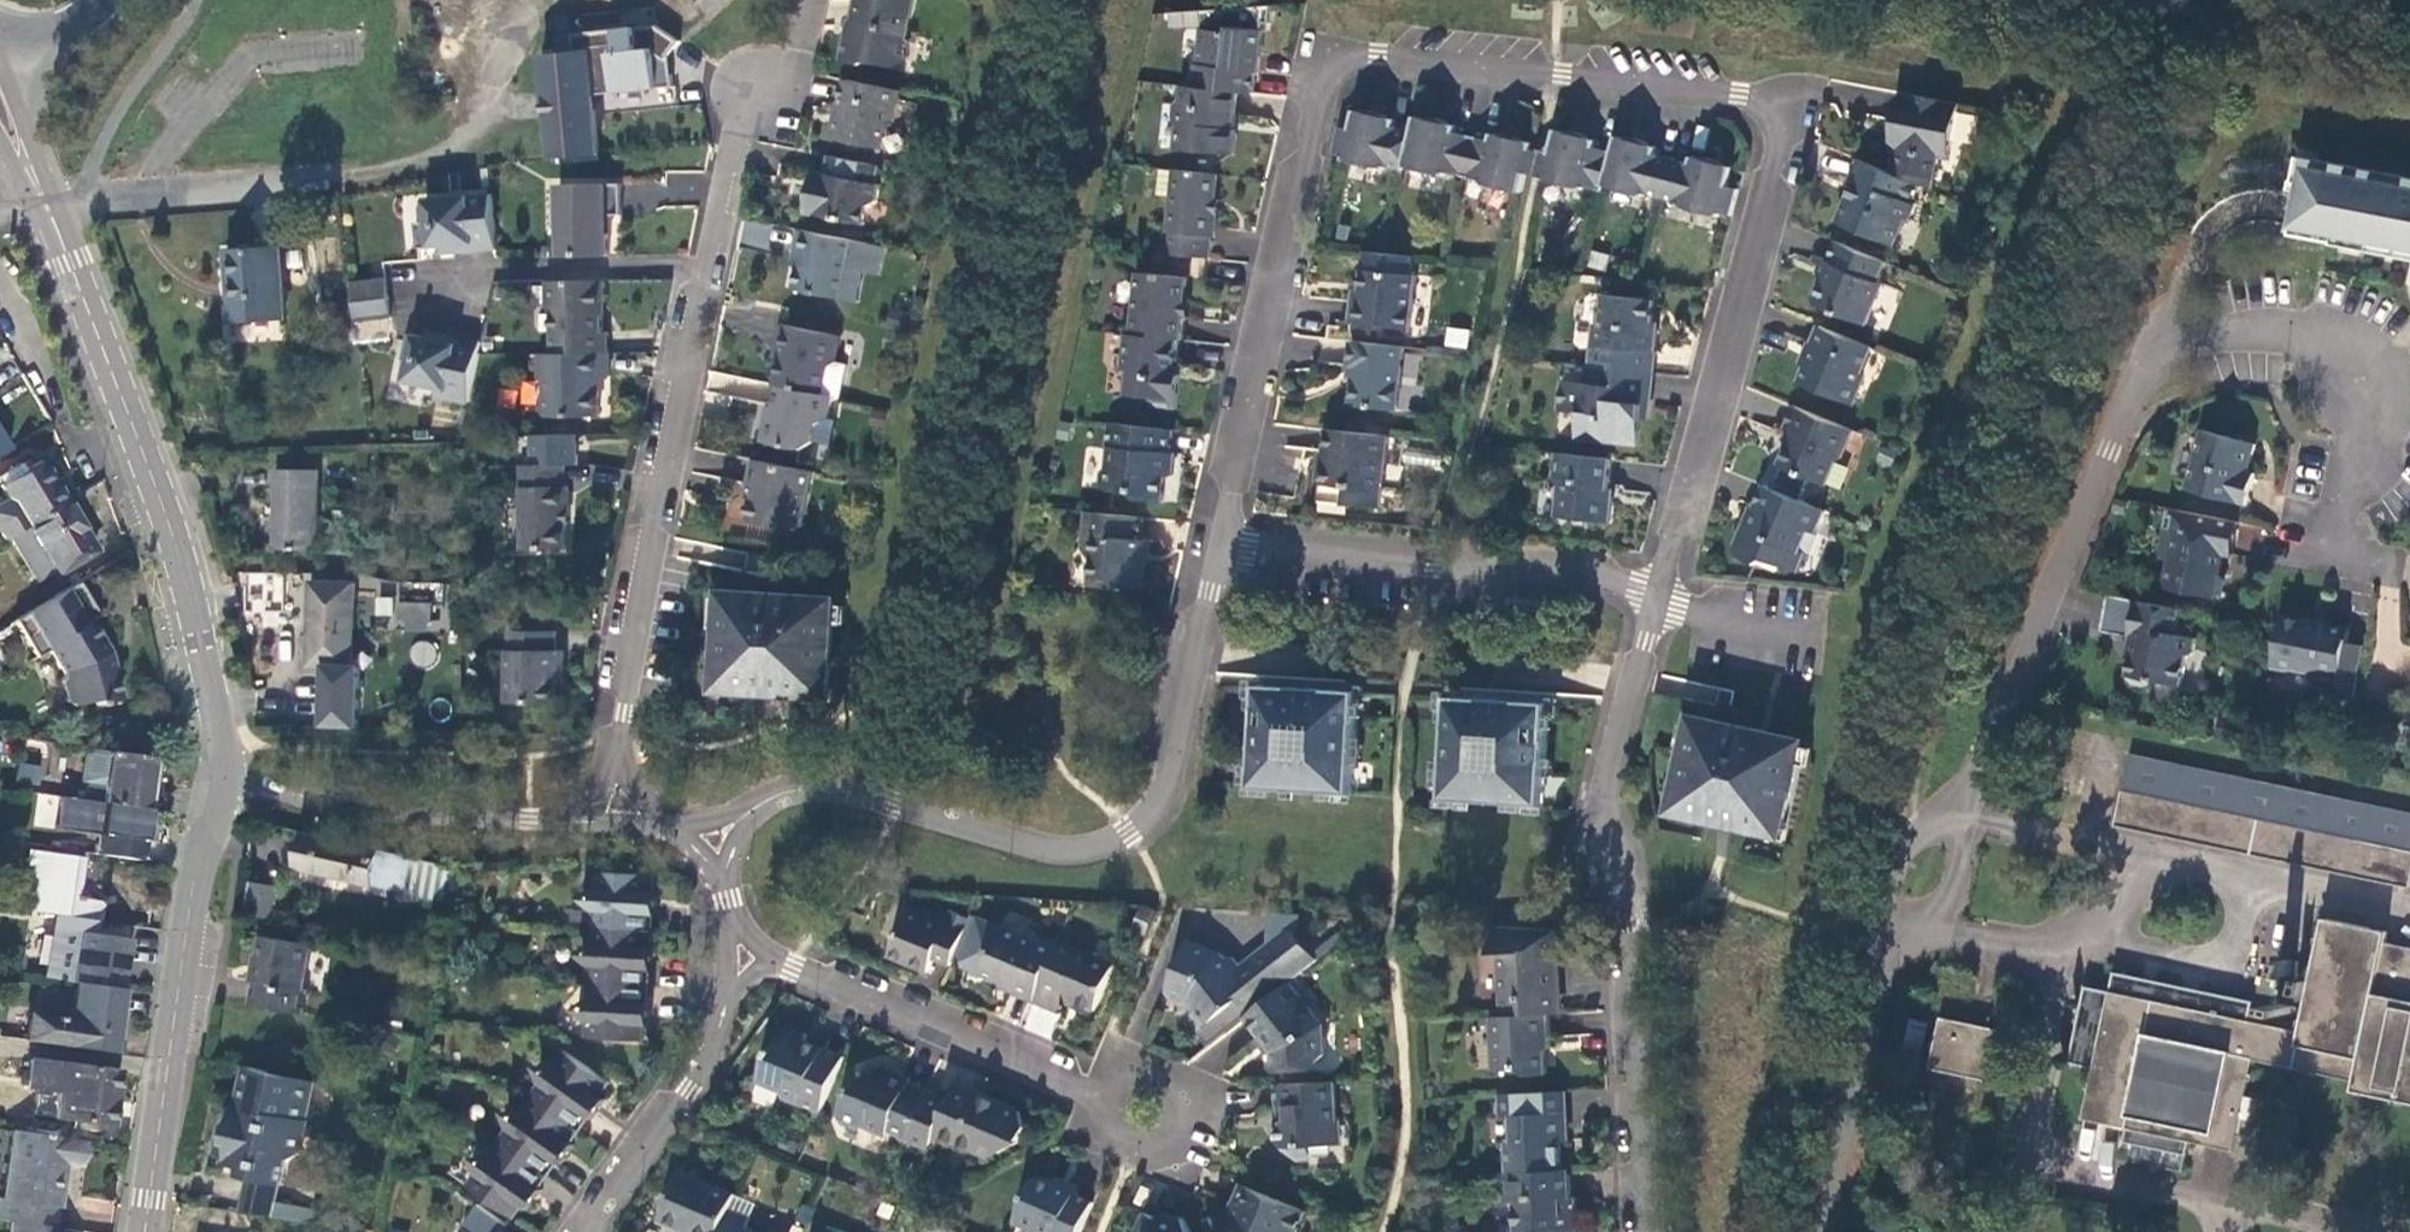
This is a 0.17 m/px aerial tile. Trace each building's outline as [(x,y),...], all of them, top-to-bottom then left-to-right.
[(712,10),(722,0),(702,0),(712,10)] [(859,17),(852,21),(844,60),(868,66),(875,62),(897,66),(910,57),(914,41),(908,36),(916,0),(862,0),(859,17)] [(1203,10),(1204,31),(1198,88),(1239,92),(1256,94),(1258,72),(1261,73),(1266,23),(1273,23),(1275,5),(1203,10)] [(1166,26),(1197,27),(1197,13),(1166,12),(1166,26)] [(594,92),(673,85),(670,54),(681,41),(657,24),(575,33),(577,54),(590,53),(594,92)] [(577,54),(544,56),(553,156),(599,152),(594,92),(590,53),(577,54)] [(902,88),(850,77),(843,113),(840,112),(835,136),(884,145),(888,123),(897,120),(902,88)] [(1198,88),(1184,86),(1183,97),(1177,102),(1175,121),(1180,126),(1178,149),(1235,155),(1239,118),(1236,118),(1239,92),(1198,88)] [(1900,149),(1897,172),(1918,180),(1930,185),(1935,154),(1946,155),(1957,102),(1897,91),(1887,147),(1900,149)] [(1352,129),(1342,126),(1336,154),(1346,156),(1345,159),(1385,168),(1386,164),(1405,168),(1407,160),(1414,130),(1397,126),(1398,120),(1356,110),(1352,129)] [(1440,118),(1438,127),(1416,122),(1414,130),(1407,160),(1450,170),(1451,165),(1468,169),(1475,134),(1459,130),(1461,122),(1440,118)] [(1495,139),(1475,134),(1468,169),(1490,174),(1489,178),(1525,186),(1534,147),(1513,143),(1515,135),(1496,131),(1495,139)] [(1555,137),(1544,182),(1582,192),(1583,189),(1603,194),(1605,186),(1614,152),(1594,148),(1596,139),(1577,135),(1575,142),(1555,137)] [(1636,148),(1617,143),(1614,152),(1605,186),(1645,196),(1646,193),(1665,197),(1675,158),(1657,154),(1659,146),(1638,141),(1636,148)] [(880,163),(826,153),(823,170),(816,169),(808,211),(866,222),(869,205),(879,200),(882,183),(877,182),(880,163)] [(1897,172),(1856,156),(1847,179),(1855,183),(1852,191),(1849,192),(1838,219),(1891,241),(1900,221),(1908,216),(1914,201),(1911,199),(1918,180),(1897,172)] [(1734,166),(1695,157),(1694,162),(1675,158),(1665,197),(1683,201),(1682,205),(1722,216),(1723,211),(1733,214),(1739,188),(1730,186),(1734,166)] [(2294,237),(2335,245),(2336,240),(2409,254),(2409,181),(2303,160),(2298,185),(2304,186),(2300,209),(2294,237)] [(1217,175),(1174,170),(1167,245),(1159,245),(1159,252),(1209,257),(1211,238),(1214,238),(1218,201),(1214,201),(1217,175)] [(625,214),(624,183),(562,183),(563,256),(611,255),(611,214),(625,214)] [(494,191),(428,198),(431,220),(419,221),(422,247),(446,245),(447,253),(500,247),(494,191)] [(853,238),(801,228),(797,252),(803,253),(797,289),(842,297),(853,238)] [(1886,260),(1834,238),(1827,259),(1832,260),(1826,276),(1819,278),(1814,293),(1817,301),(1867,322),(1884,281),(1879,279),(1886,260)] [(281,247),(228,251),(232,320),(285,317),(281,247)] [(1418,273),(1365,268),(1362,298),(1355,297),(1353,322),(1413,327),(1418,273)] [(1186,279),(1139,274),(1133,334),(1178,339),(1180,339),(1186,279)] [(388,279),(352,283),(356,322),(392,318),(388,279)] [(608,280),(549,280),(549,305),(553,309),(553,353),(611,352),(610,332),(605,332),(604,301),(608,301),(608,280)] [(1658,298),(1607,292),(1604,323),(1597,322),(1594,364),(1657,371),(1662,326),(1655,320),(1658,298)] [(842,335),(783,324),(779,345),(784,346),(776,383),(780,384),(835,395),(842,396),(848,365),(836,363),(842,335)] [(1871,345),(1820,324),(1805,363),(1808,364),(1801,381),(1854,403),(1864,378),(1861,370),(1871,345)] [(1444,345),(1467,348),(1469,329),(1446,326),(1444,345)] [(471,404),(484,340),(430,329),(428,337),(410,333),(405,359),(411,361),(406,382),(440,388),(438,397),(471,404)] [(1133,334),(1128,334),(1125,371),(1130,372),(1130,396),(1152,398),(1151,407),(1177,409),(1180,377),(1175,376),(1178,339),(1133,334)] [(1406,344),(1356,338),(1353,365),(1358,365),(1355,403),(1400,407),(1406,344)] [(553,353),(544,353),(545,378),(551,378),(551,392),(546,397),(546,408),(552,414),(604,413),(604,375),(611,375),(611,352),(553,353)] [(1588,381),(1564,378),(1560,408),(1583,411),(1580,440),(1641,447),(1645,403),(1653,404),(1657,371),(1594,364),(1590,364),(1588,381)] [(835,395),(780,384),(774,415),(768,417),(763,440),(805,449),(816,442),(819,426),(830,419),(835,395)] [(1854,427),(1793,402),(1785,423),(1799,428),(1795,436),(1790,437),(1781,461),(1830,481),(1841,454),(1844,454),(1854,427)] [(1172,429),(1114,422),(1112,447),(1114,450),(1114,463),(1107,469),(1107,485),(1112,491),(1136,493),(1141,498),(1166,500),(1168,473),(1173,473),(1174,453),(1170,453),(1172,429)] [(1391,434),(1325,427),(1323,449),(1326,449),(1324,464),(1330,464),(1327,500),(1385,505),(1391,434)] [(2259,442),(2205,429),(2190,489),(2250,504),(2258,473),(2252,471),(2259,442)] [(1613,457),(1557,451),(1556,474),(1564,483),(1562,512),(1614,517),(1615,493),(1610,492),(1613,457)] [(0,503),(0,536),(3,540),(10,536),(66,502),(40,460),(25,469),(19,460),(0,472),(0,481),(1,484),(0,485),(0,487),(7,498),(0,503)] [(817,472),(763,461),(752,521),(798,530),(807,525),(817,472)] [(564,462),(521,463),(522,549),(565,547),(565,525),(569,521),(568,483),(564,483),(564,462)] [(317,470),(276,469),(275,549),(315,550),(317,470)] [(1825,508),(1765,483),(1757,504),(1760,507),(1755,521),(1745,525),(1738,543),(1740,552),(1758,559),(1768,555),(1794,565),(1810,526),(1817,528),(1825,508)] [(66,502),(10,536),(38,581),(80,553),(83,558),(96,550),(66,502)] [(1149,516),(1091,510),(1088,546),(1095,557),(1094,575),(1116,577),(1120,583),(1151,585),(1155,538),(1147,537),(1149,516)] [(2238,524),(2172,510),(2162,557),(2169,566),(2165,589),(2214,599),(2220,597),(2222,583),(2218,579),(2217,574),(2214,569),(2217,553),(2232,556),(2238,524)] [(751,552),(748,571),(765,574),(768,556),(751,552)] [(354,583),(312,581),(309,658),(331,659),(331,666),(351,667),(354,583)] [(35,657),(48,650),(62,675),(54,677),(58,699),(65,703),(86,699),(87,705),(114,700),(108,666),(104,666),(104,649),(107,649),(89,620),(97,616),(77,582),(13,620),(35,657)] [(834,601),(726,593),(720,682),(738,682),(742,688),(807,693),(812,688),(828,688),(834,601)] [(395,630),(429,631),(431,602),(396,601),(395,630)] [(2179,609),(2137,601),(2130,635),(2136,636),(2128,675),(2132,681),(2146,683),(2155,679),(2180,685),(2186,657),(2192,649),(2195,636),(2189,635),(2191,629),(2176,625),(2179,609)] [(2351,631),(2283,618),(2273,670),(2287,673),(2301,670),(2318,673),(2317,679),(2340,683),(2337,698),(2354,702),(2358,679),(2342,676),(2351,631)] [(554,631),(505,629),(503,702),(551,703),(552,673),(559,673),(560,650),(553,650),(554,631)] [(414,640),(409,663),(432,667),(436,644),(414,640)] [(1362,690),(1261,683),(1255,785),(1356,791),(1362,690)] [(1737,691),(1720,687),(1716,704),(1733,708),(1737,691)] [(1554,702),(1453,696),(1447,798),(1548,804),(1554,702)] [(1747,728),(1696,717),(1677,804),(1694,807),(1699,815),(1758,828),(1766,823),(1782,826),(1801,740),(1747,728)] [(149,757),(83,748),(79,782),(102,785),(101,802),(142,807),(149,757)] [(2130,757),(2118,827),(2409,887),(2409,881),(2409,815),(2130,757)] [(142,807),(101,802),(95,852),(139,859),(145,808),(142,807)] [(469,871),(304,832),(296,866),(460,906),(469,871)] [(80,857),(28,850),(27,858),(12,856),(10,871),(3,870),(1,884),(22,887),(19,909),(80,917),(98,920),(101,901),(75,898),(80,857)] [(655,876),(599,871),(599,888),(588,897),(596,907),(595,926),(651,929),(652,912),(659,912),(660,889),(654,889),(655,876)] [(279,887),(253,883),(248,915),(274,919),(279,887)] [(1154,913),(1142,909),(1136,927),(1148,932),(1154,913)] [(910,910),(891,956),(931,972),(936,959),(953,965),(971,919),(954,912),(951,920),(930,911),(928,917),(910,910)] [(98,920),(80,917),(71,982),(73,982),(121,989),(131,924),(98,920)] [(2111,975),(2107,995),(2081,990),(2065,1066),(2092,1072),(2083,1120),(2128,1129),(2121,1162),(2184,1175),(2191,1141),(2236,1151),(2247,1096),(2255,1059),(2357,1080),(2355,1091),(2409,1102),(2409,949),(2385,944),(2387,932),(2328,920),(2303,1033),(2249,1021),(2252,1004),(2111,975)] [(1057,948),(1001,925),(982,970),(1016,984),(1013,991),(1034,1000),(1057,948)] [(651,929),(595,926),(594,943),(584,953),(593,963),(592,981),(647,985),(649,967),(655,968),(656,946),(650,946),(651,929)] [(1542,930),(1489,926),(1490,953),(1500,953),(1502,1014),(1549,1012),(1556,1012),(1555,981),(1558,980),(1556,931),(1542,930)] [(1202,1034),(1211,1045),(1247,1016),(1299,975),(1321,957),(1301,934),(1296,929),(1289,928),(1233,971),(1219,953),(1185,942),(1166,990),(1168,997),(1183,1002),(1189,997),(1208,1022),(1202,1034)] [(312,941),(264,934),(253,1003),(305,1012),(309,985),(305,984),(312,941)] [(1057,948),(1034,1000),(1061,1011),(1068,996),(1097,1009),(1116,964),(1060,940),(1057,948)] [(1328,1024),(1332,1017),(1299,975),(1247,1016),(1276,1052),(1277,1066),(1318,1065),(1329,1055),(1328,1024)] [(646,1001),(647,985),(592,981),(591,998),(580,1007),(589,1018),(588,1036),(643,1040),(644,1023),(651,1024),(653,1002),(646,1001)] [(121,989),(73,982),(68,1020),(27,1015),(24,1039),(112,1052),(121,989)] [(1502,1014),(1492,1014),(1494,1070),(1522,1068),(1530,1074),(1546,1073),(1545,1049),(1550,1049),(1549,1012),(1502,1014)] [(1967,1024),(1941,1019),(1932,1069),(1979,1078),(2005,1083),(2014,1033),(1988,1028),(1967,1024)] [(807,1030),(785,1020),(775,1044),(772,1045),(758,1080),(783,1090),(784,1098),(821,1113),(849,1049),(829,1041),(822,1045),(809,1040),(807,1030)] [(606,1082),(561,1051),(552,1064),(538,1066),(540,1082),(531,1095),(577,1126),(585,1114),(591,1118),(603,1099),(597,1095),(606,1082)] [(308,1065),(294,1062),(291,1074),(305,1077),(308,1065)] [(115,1072),(59,1063),(51,1116),(107,1125),(115,1072)] [(311,1081),(247,1066),(240,1103),(246,1105),(243,1121),(231,1119),(227,1142),(231,1143),(228,1160),(244,1165),(243,1171),(287,1181),(291,1159),(301,1148),(311,1081)] [(889,1134),(909,1142),(928,1094),(910,1086),(912,1080),(881,1068),(872,1069),(871,1073),(857,1068),(839,1112),(842,1122),(859,1130),(867,1125),(889,1134)] [(1335,1083),(1274,1085),(1275,1108),(1281,1108),(1282,1123),(1270,1137),(1296,1161),(1308,1148),(1330,1148),(1330,1129),(1337,1121),(1335,1083)] [(1022,1110),(957,1084),(949,1102),(928,1094),(909,1142),(935,1153),(943,1135),(992,1154),(1023,1143),(1029,1126),(1022,1110)] [(1569,1090),(1501,1094),(1502,1117),(1513,1117),(1514,1143),(1506,1143),(1508,1171),(1567,1168),(1566,1142),(1572,1142),(1569,1090)] [(577,1126),(531,1095),(522,1108),(507,1110),(510,1123),(500,1139),(545,1171),(554,1158),(560,1163),(572,1145),(567,1141),(577,1126)] [(10,1130),(1,1198),(0,1198),(0,1220),(12,1222),(53,1228),(56,1208),(60,1209),(66,1165),(79,1167),(83,1140),(10,1130)] [(545,1171),(500,1139),(492,1153),(477,1155),(479,1168),(469,1184),(515,1215),(523,1203),(530,1208),(542,1189),(536,1185),(545,1171)] [(2111,1169),(2113,1141),(2100,1140),(2097,1168),(2111,1169)] [(1502,1172),(1504,1202),(1515,1202),(1516,1228),(1511,1229),(1511,1231),(1582,1231),(1581,1196),(1574,1196),(1572,1168),(1567,1168),(1508,1171),(1502,1172)] [(737,1194),(680,1171),(659,1221),(686,1231),(721,1231),(731,1209),(737,1194)] [(1038,1177),(1033,1179),(1016,1220),(1044,1231),(1082,1231),(1094,1201),(1038,1177)] [(1207,1219),(1213,1229),(1214,1231),(1301,1231),(1309,1211),(1250,1186),(1238,1212),(1232,1209),(1207,1219)] [(320,1211),(279,1203),(277,1216),(319,1222),(320,1211)] [(1141,1204),(1130,1231),(1193,1231),(1185,1214),(1172,1222),(1162,1218),(1161,1213),(1155,1210),(1141,1204)] [(375,1208),(361,1206),(359,1221),(373,1223),(375,1208)] [(745,1227),(749,1217),(731,1209),(721,1231),(758,1231),(745,1227)] [(63,1229),(53,1228),(12,1222),(11,1231),(63,1231),(63,1229)]
